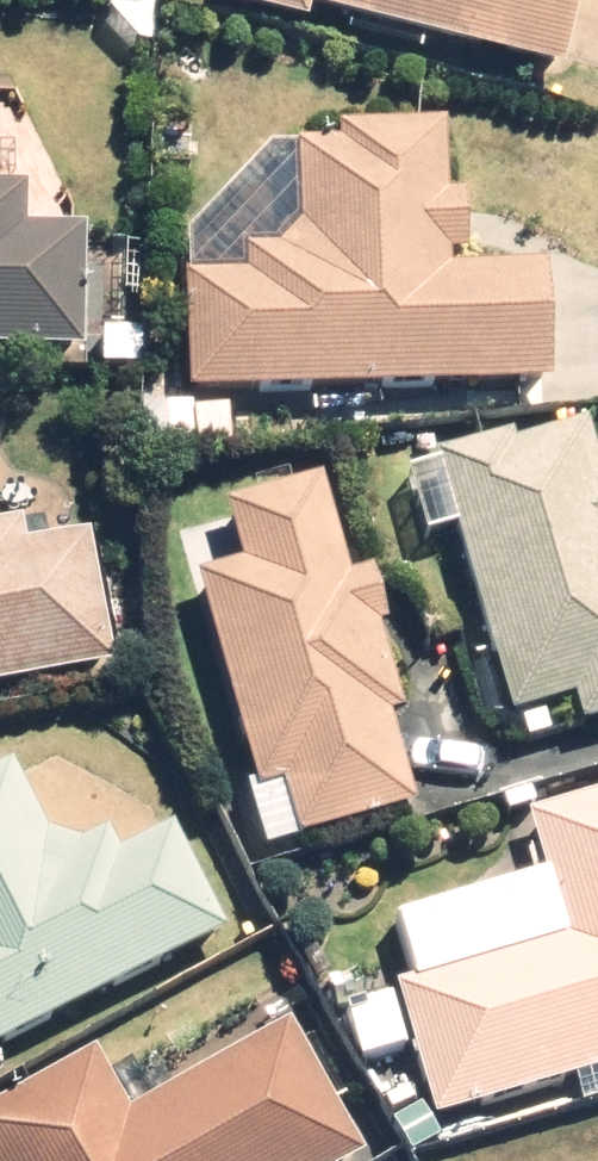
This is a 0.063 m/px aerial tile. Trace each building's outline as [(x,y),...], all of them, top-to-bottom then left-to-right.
[(317,19),(322,1),(576,64),(592,0),(239,0),(317,19)] [(278,144),(197,230),(197,384),(563,385),(564,264),(459,264),(459,248),(478,248),(478,190),(452,190),(452,122),(348,122),(347,144),(278,144)] [(89,353),(95,226),(30,223),(33,183),(0,182),(0,348),(89,353)] [(436,457),(525,713),(582,693),(593,726),(597,724),(597,431),(594,419),(522,444),(517,429),(436,457)] [(357,573),(327,475),(234,503),(251,561),(199,577),(279,842),(424,798),(400,717),(413,713),(386,624),(399,620),(383,565),(357,573)] [(115,667),(93,532),(35,542),(31,519),(0,524),(0,686),(115,667)] [(186,824),(128,855),(117,833),(71,858),(21,762),(0,773),(0,1047),(237,922),(186,824)] [(535,808),(570,935),(408,980),(443,1108),(597,1065),(597,791),(535,808)] [(298,1036),(138,1127),(103,1065),(0,1124),(0,1160),(368,1160),(369,1160),(298,1036)]
